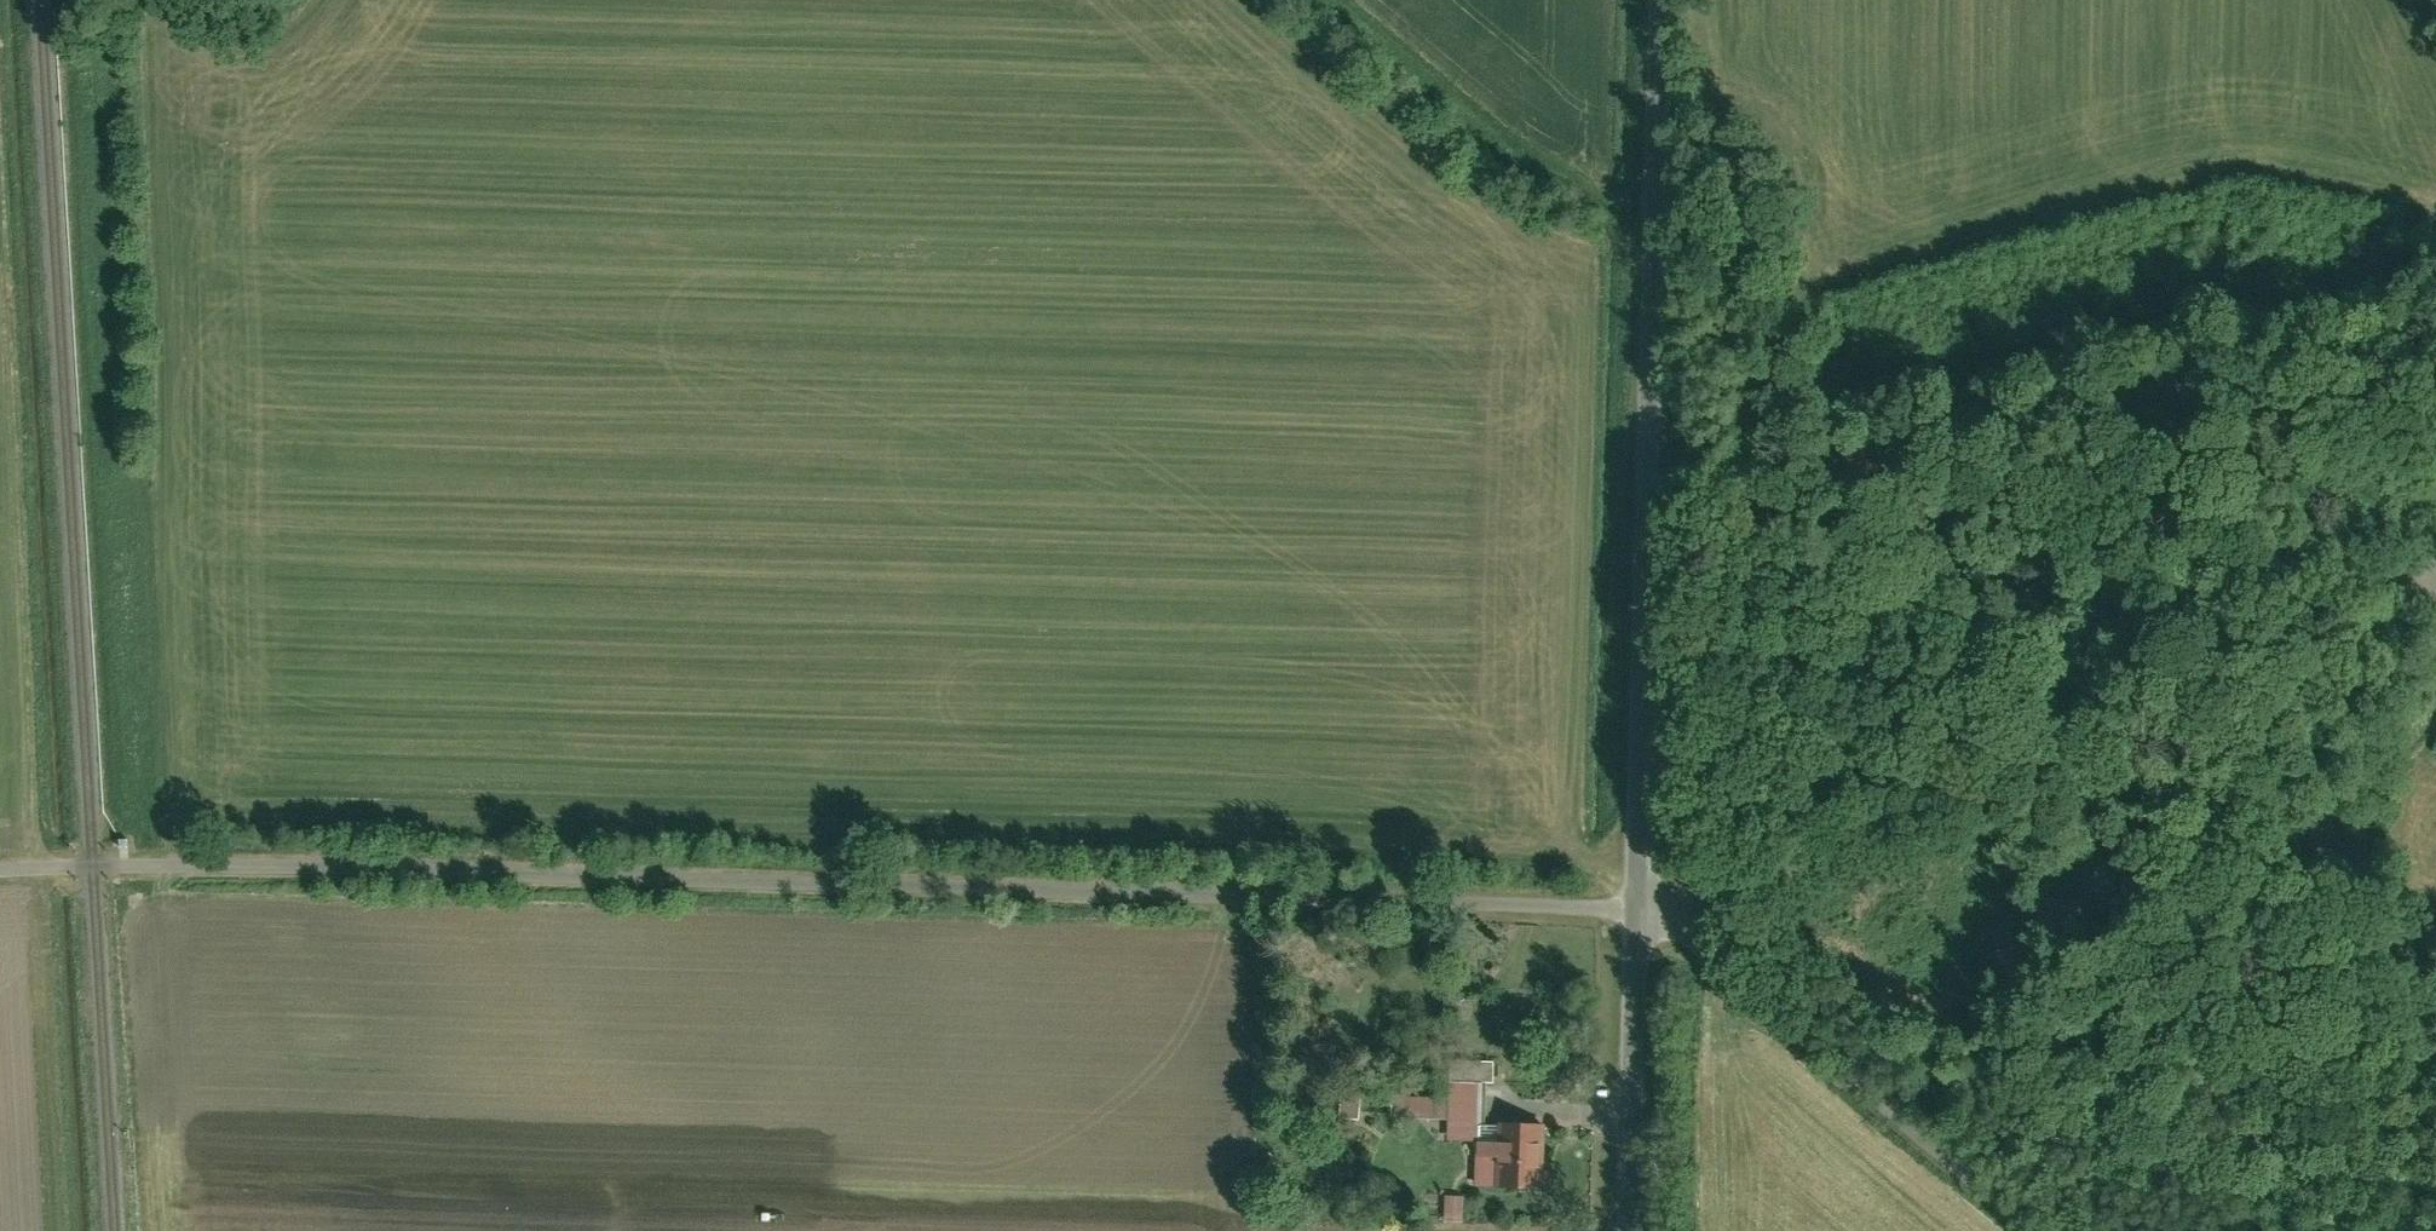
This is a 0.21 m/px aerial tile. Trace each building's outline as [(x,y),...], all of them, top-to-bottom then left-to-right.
[(1501,1082),(1502,1060),(1456,1058),(1456,1080),(1488,1081),(1501,1082)] [(1488,1081),(1456,1080),(1455,1089),(1455,1114),(1454,1136),(1486,1137),(1488,1081)] [(1399,1087),(1398,1112),(1455,1114),(1455,1089),(1399,1087)] [(1368,1097),(1345,1097),(1344,1118),(1367,1119),(1368,1097)] [(1555,1186),(1557,1121),(1509,1120),(1508,1137),(1486,1137),(1485,1184),(1555,1186)] [(1470,1193),(1453,1193),(1452,1219),(1469,1220),(1470,1193)]
